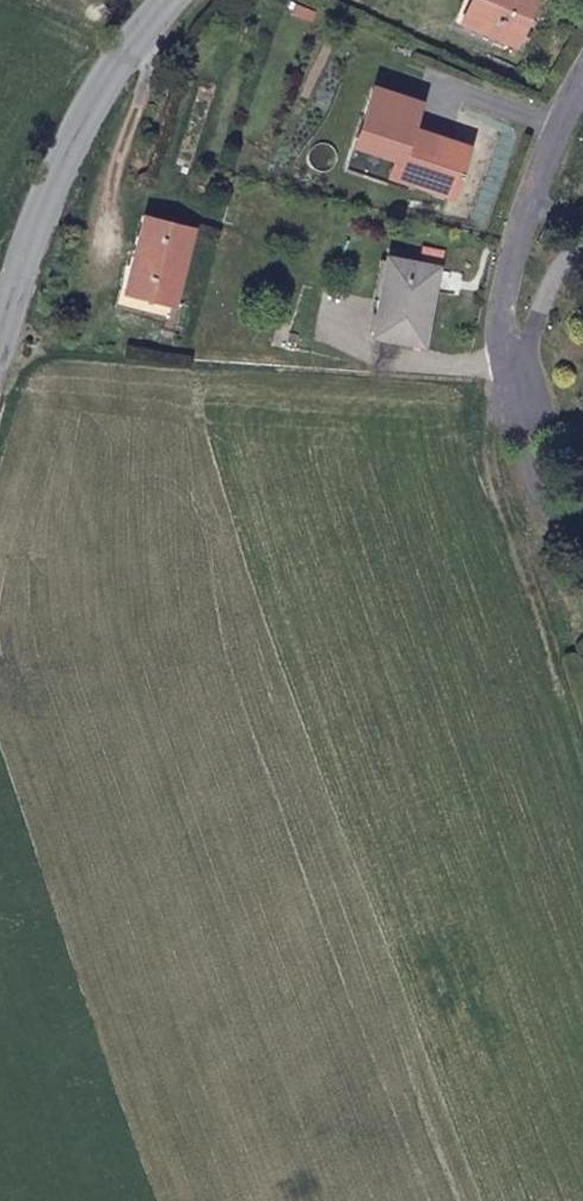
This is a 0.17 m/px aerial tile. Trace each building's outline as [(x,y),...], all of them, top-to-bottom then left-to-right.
[(481,25),(538,44),(547,24),(537,20),(544,0),(489,0),(481,25)] [(427,153),(420,170),(478,191),(494,141),(436,122),(445,97),(402,82),(384,137),(427,153)] [(418,175),(420,170),(427,153),(384,137),(374,160),(418,175)] [(199,228),(151,214),(121,306),(167,321),(199,228)] [(453,264),(407,249),(383,320),(428,335),(453,264)]
